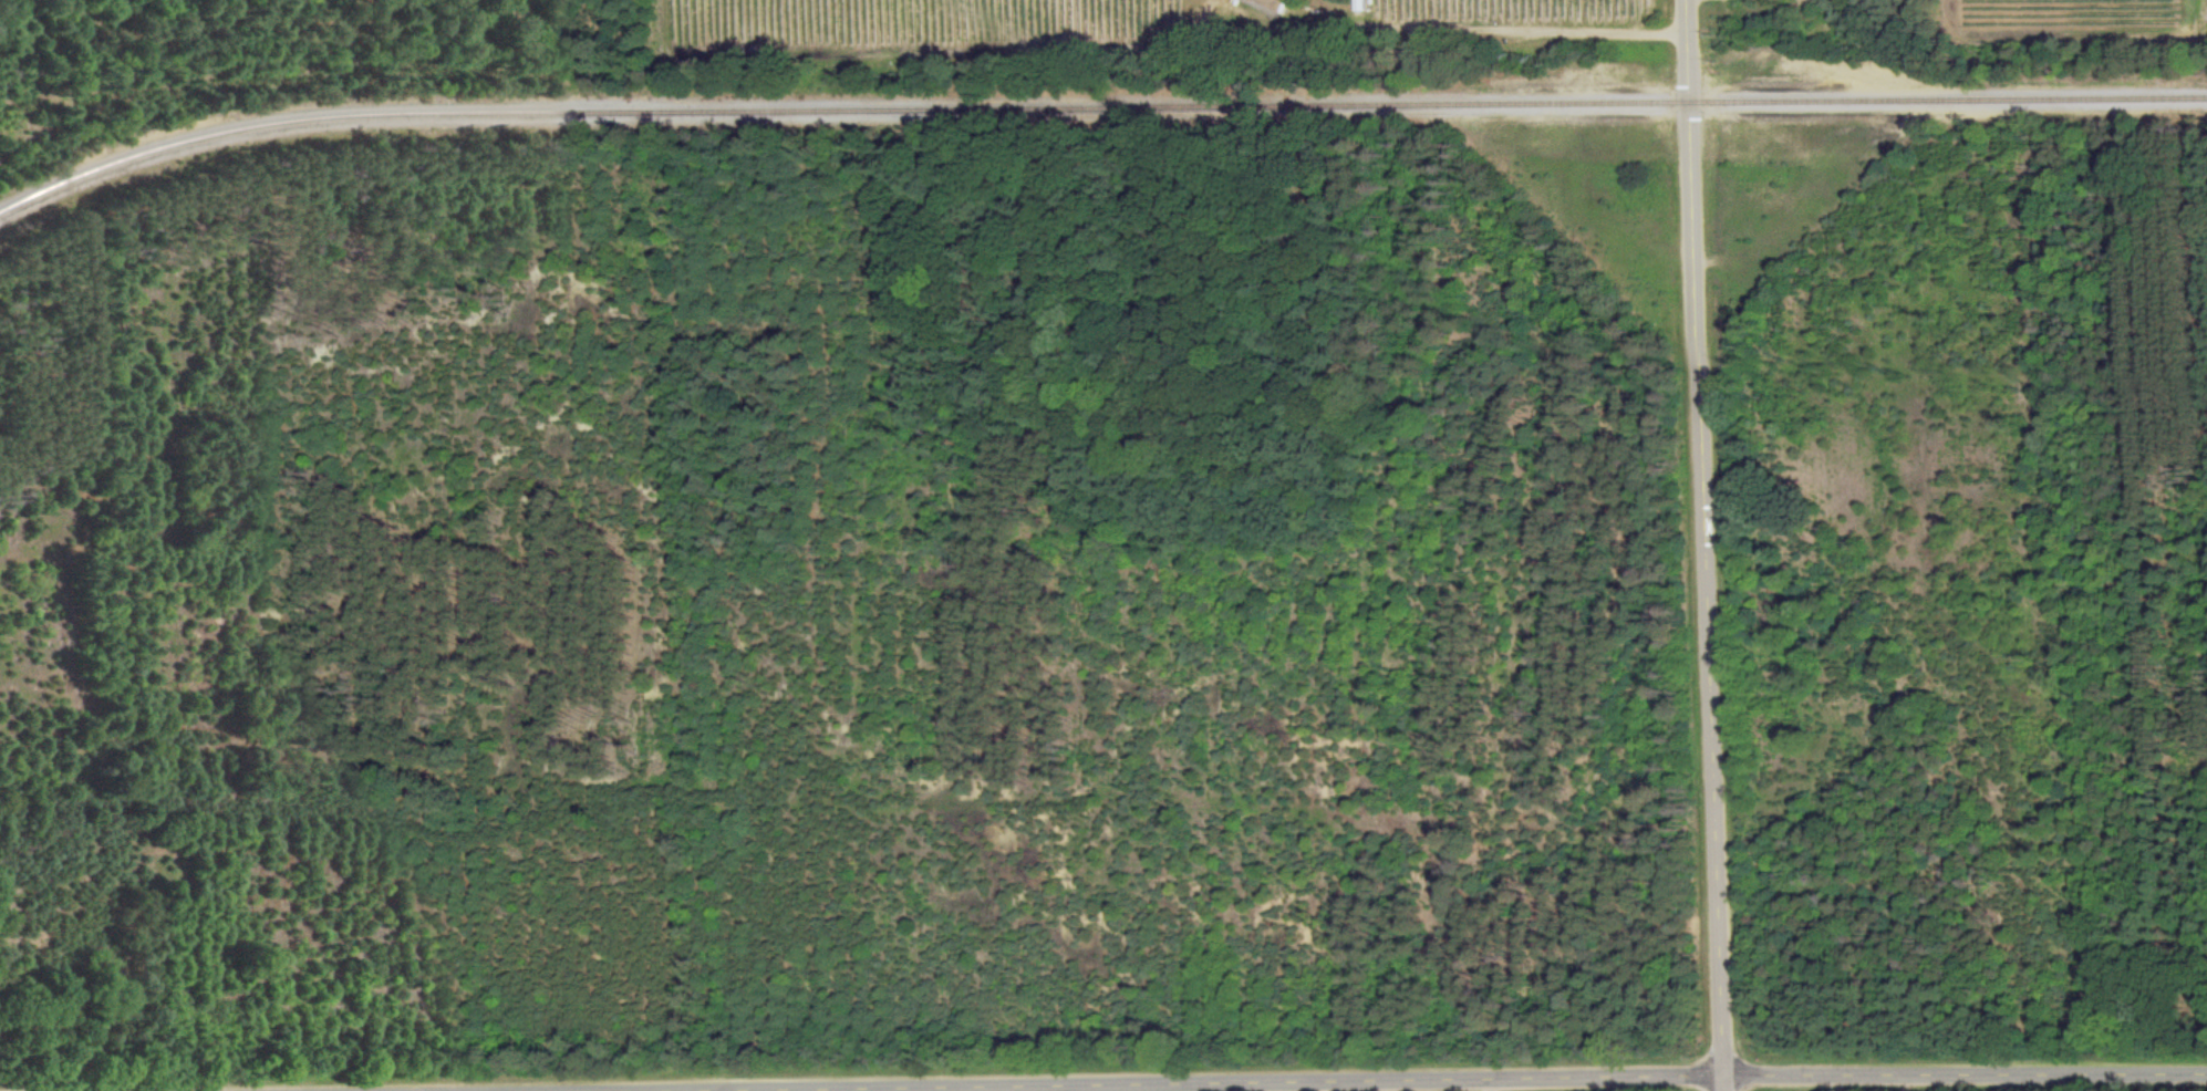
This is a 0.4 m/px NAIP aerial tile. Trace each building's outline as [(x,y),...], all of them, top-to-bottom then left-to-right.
[(1282,13),(1288,0),(1254,0),(1282,13)]
